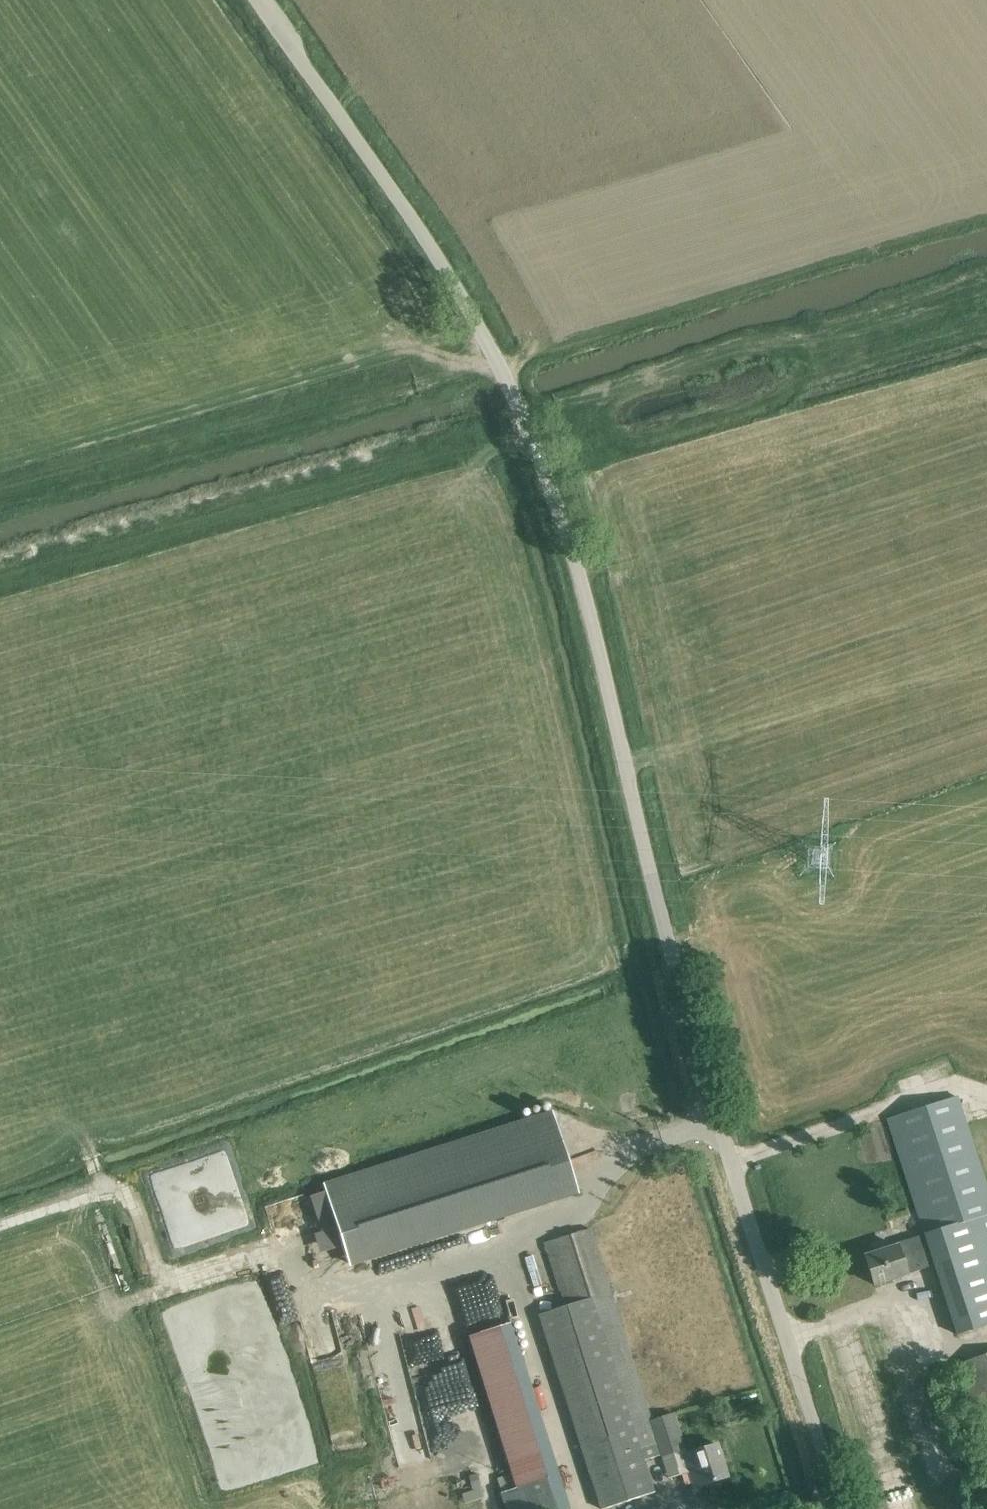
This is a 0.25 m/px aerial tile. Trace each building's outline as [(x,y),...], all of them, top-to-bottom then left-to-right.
[(928,1245),(934,1265),(957,1334),(986,1324),(986,1184),(958,1095),(887,1118),(928,1245)] [(324,1187),(348,1263),(577,1190),(553,1114),(324,1187)] [(572,1304),(610,1292),(590,1228),(551,1240),(572,1304)] [(934,1265),(928,1245),(900,1254),(897,1245),(865,1256),(874,1284),(934,1265)] [(499,1325),(498,1279),(457,1280),(458,1326),(499,1325)] [(649,1415),(610,1292),(572,1304),(538,1315),(600,1508),(652,1492),(643,1461),(661,1455),(649,1415)] [(510,1323),(468,1336),(516,1488),(500,1493),(505,1508),(569,1508),(510,1323)] [(954,1364),(961,1386),(966,1385),(986,1447),(986,1353),(954,1364)] [(649,1415),(661,1455),(662,1458),(684,1451),(672,1414),(662,1417),(660,1411),(649,1415)] [(685,1454),(684,1451),(662,1458),(672,1464),(675,1463),(679,1474),(688,1471),(692,1487),(727,1477),(717,1444),(685,1454)] [(476,1473),(468,1475),(471,1489),(480,1487),(476,1473)] [(491,1477),(478,1480),(480,1489),(493,1486),(491,1477)] [(885,1488),(888,1508),(912,1508),(909,1485),(885,1488)]
